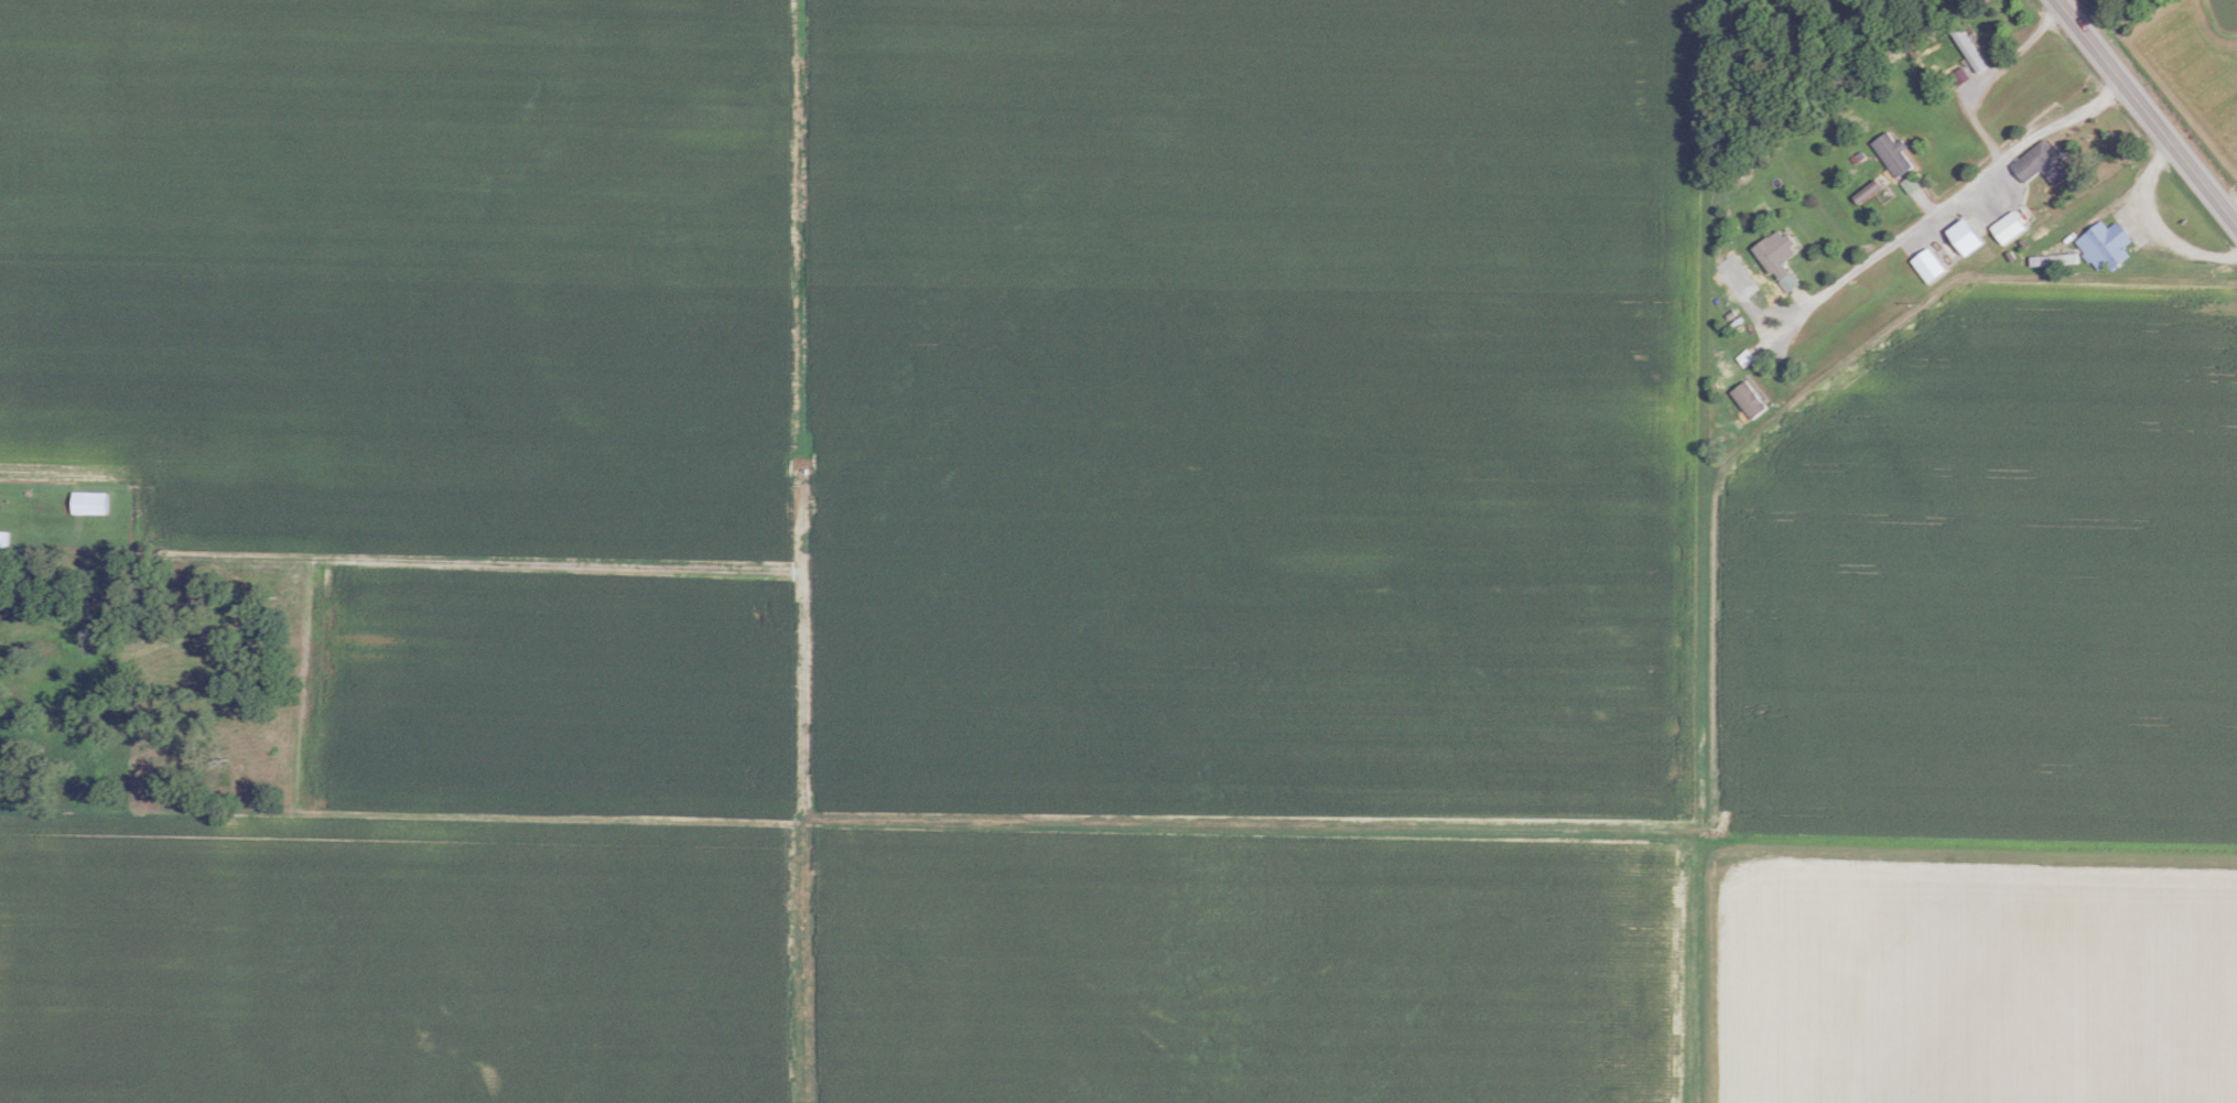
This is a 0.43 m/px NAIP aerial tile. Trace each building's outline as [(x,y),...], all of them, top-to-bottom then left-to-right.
[(1894,142),(1886,131),(1870,143),(1895,178),(1912,166),(1895,142),(1894,142)] [(2070,172),(2051,147),(2050,148),(2043,139),(2009,165),(2023,183),(2040,170),(2052,186),(2070,172)] [(1954,265),(1982,243),(1964,219),(1935,241),(1954,265)] [(2073,242),(2101,275),(2125,254),(2120,248),(2130,241),(2115,222),(2106,229),(2099,221),(2073,242)] [(1750,249),(1769,275),(1785,262),(1765,237),(1750,249)] [(1784,292),(1796,284),(1789,275),(1778,282),(1784,292)] [(1729,392),(1749,419),(1764,408),(1744,381),(1729,392)] [(105,492),(69,492),(69,514),(105,514),(105,492)]
